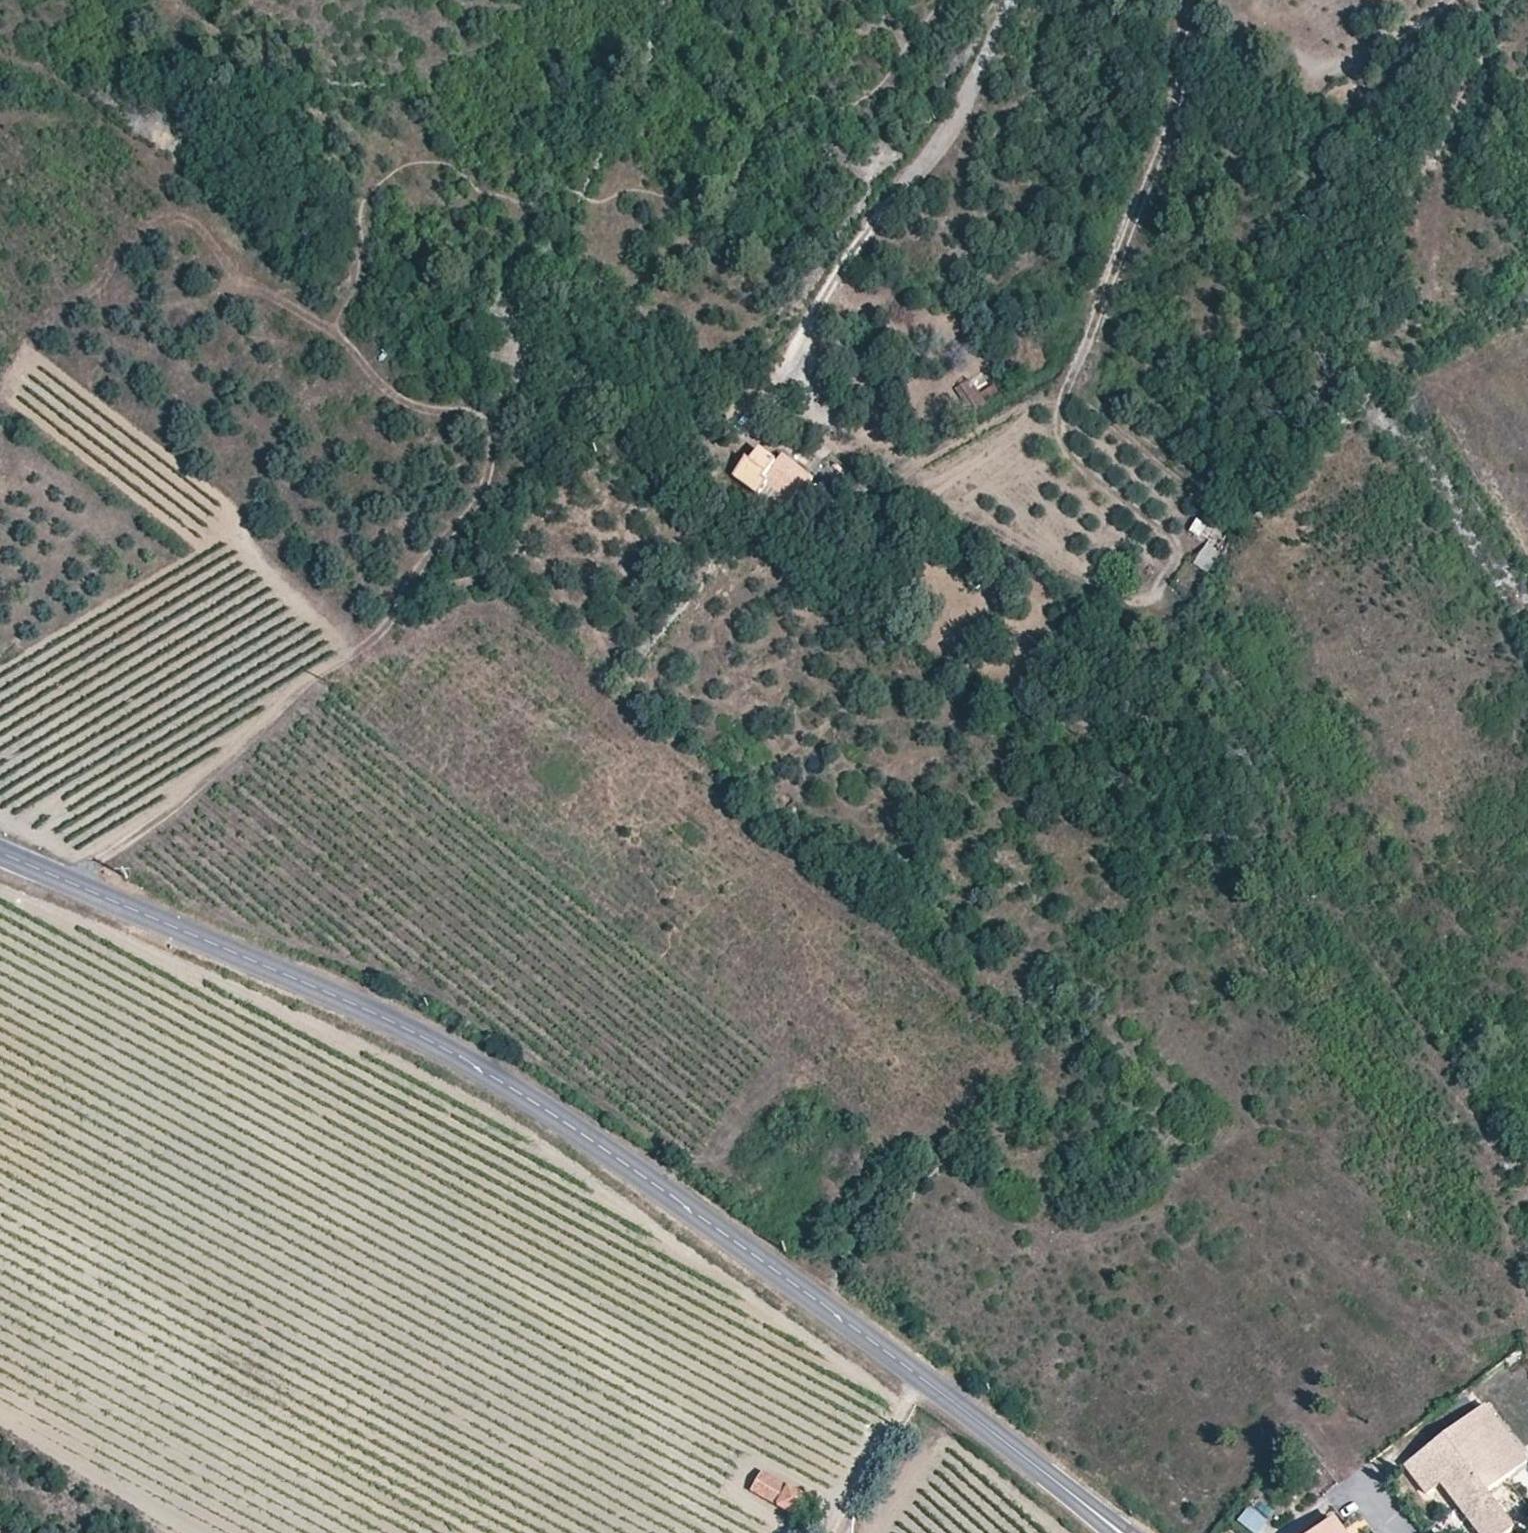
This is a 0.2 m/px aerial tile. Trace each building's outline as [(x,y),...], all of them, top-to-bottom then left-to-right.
[(985,405),(969,380),(955,389),(971,414),(985,405)] [(814,479),(782,454),(775,463),(759,450),(750,462),(746,459),(733,475),(784,517),(814,479)] [(1225,545),(1211,536),(1206,544),(1220,553),(1225,545)] [(1207,574),(1220,553),(1206,544),(1193,564),(1207,574)] [(1484,1406),(1405,1466),(1426,1494),(1441,1484),(1478,1532),(1511,1532),(1515,1530),(1487,1493),(1506,1479),(1527,1463),(1484,1406)] [(807,1498),(762,1473),(751,1492),(797,1517),(807,1498)] [(1250,1507),(1237,1521),(1250,1532),(1263,1532),(1270,1525),(1250,1507)] [(1334,1519),(1316,1532),(1345,1532),(1334,1519)]
